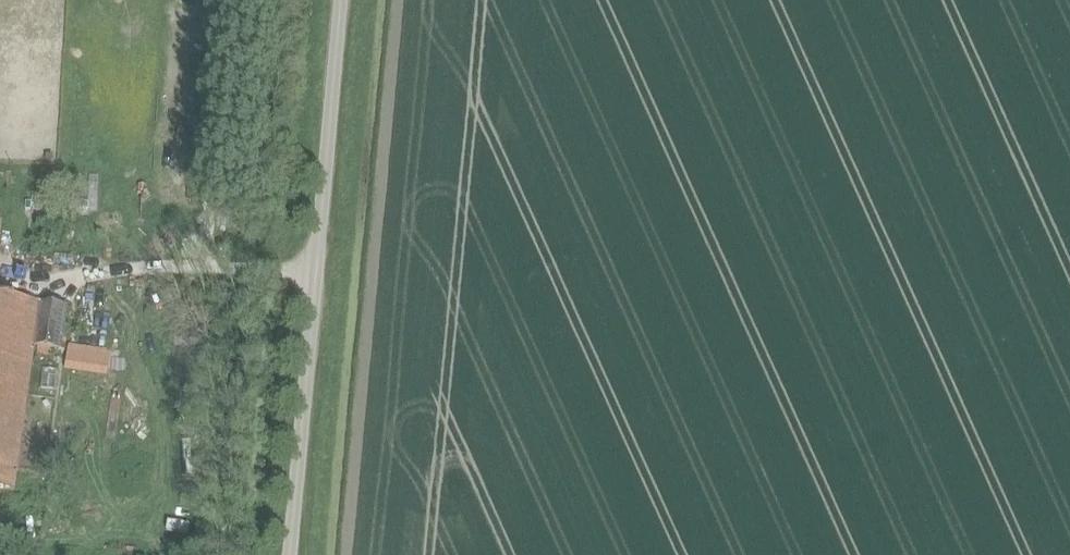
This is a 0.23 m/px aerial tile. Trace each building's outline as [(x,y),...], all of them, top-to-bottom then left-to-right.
[(64,350),(70,306),(0,296),(0,488),(17,490),(37,346),(43,347),(64,350)] [(111,376),(115,355),(73,346),(69,368),(111,376)]
